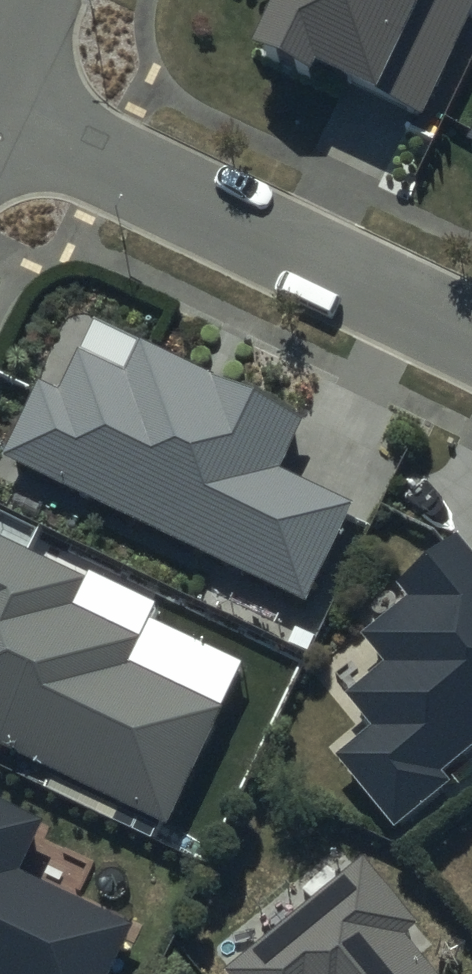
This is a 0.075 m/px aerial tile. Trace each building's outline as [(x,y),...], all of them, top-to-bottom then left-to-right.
[(267,57),(306,76),(312,65),(421,119),(471,17),(471,0),(295,0),(267,57)] [(301,417),(141,341),(126,374),(79,351),(59,393),(37,383),(1,457),(304,602),(351,505),(276,469),(301,417)] [(457,534),(400,581),(410,594),(361,634),(384,661),(345,692),(372,725),(334,756),(394,828),(452,781),(442,770),(471,746),(471,552),(457,534)] [(0,541),(0,748),(165,825),(220,706),(124,663),(136,636),(69,607),(82,579),(0,541)] [(0,796),(0,973),(106,973),(131,922),(20,868),(44,817),(0,796)] [(364,857),(225,971),(228,973),(439,973),(404,931),(416,921),(364,857)]
